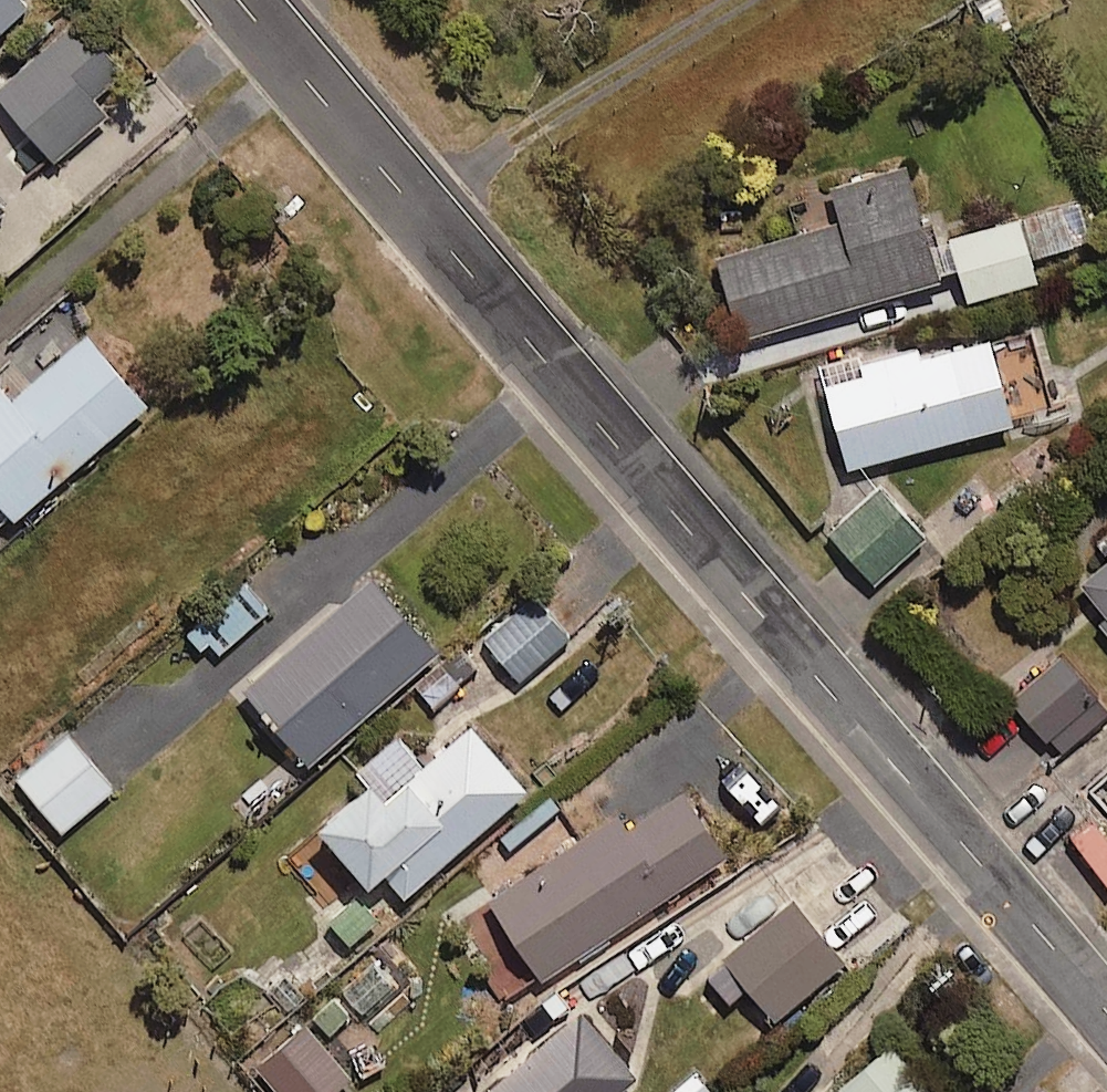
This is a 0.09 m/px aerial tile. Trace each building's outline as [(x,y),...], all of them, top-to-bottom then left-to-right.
[(26,7),(20,0),(0,0),(0,29),(26,7)] [(127,68),(78,16),(0,88),(0,100),(56,160),(108,113),(94,98),(127,68)] [(741,339),(940,280),(906,165),(830,187),(840,221),(717,257),(741,339)] [(1040,256),(1088,240),(1075,201),(1027,217),(1040,256)] [(1035,281),(1019,220),(950,239),(967,300),(1035,281)] [(146,405),(85,335),(14,396),(2,383),(0,384),(0,531),(146,405)] [(846,468),(1012,426),(989,335),(823,377),(846,468)] [(875,582),(924,537),(879,488),(830,533),(875,582)] [(1079,588),(1106,621),(1106,564),(1079,588)] [(306,763),(436,655),(370,575),(240,683),(306,763)] [(211,660),(267,610),(241,581),(186,631),(211,660)] [(519,680),(568,638),(532,595),(482,638),(519,680)] [(433,708),(477,671),(461,652),(417,690),(433,708)] [(1106,714),(1106,711),(1061,657),(1012,698),(1060,755),(1106,714)] [(429,889),(537,792),(472,721),(422,766),(395,736),(356,771),(368,784),(318,829),(370,887),(401,858),(429,889)] [(61,831),(112,787),(67,734),(16,777),(61,831)] [(535,984),(726,858),(683,793),(627,830),(615,813),(580,836),(527,871),(481,901),(535,984)] [(347,945),(377,922),(355,893),(325,916),(347,945)] [(776,1019),(844,960),(793,901),(704,977),(727,1004),(748,987),(776,1019)] [(600,1006),(642,976),(624,951),(582,981),(600,1006)] [(390,989),(369,964),(337,990),(359,1015),(390,989)] [(277,1091),(334,1091),(351,1077),(322,1045),(351,1020),(332,998),(255,1067),(277,1091)] [(636,1076),(582,1017),(489,1091),(618,1091),(636,1076)] [(891,1047),(840,1088),(844,1091),(926,1091),(891,1047)]
